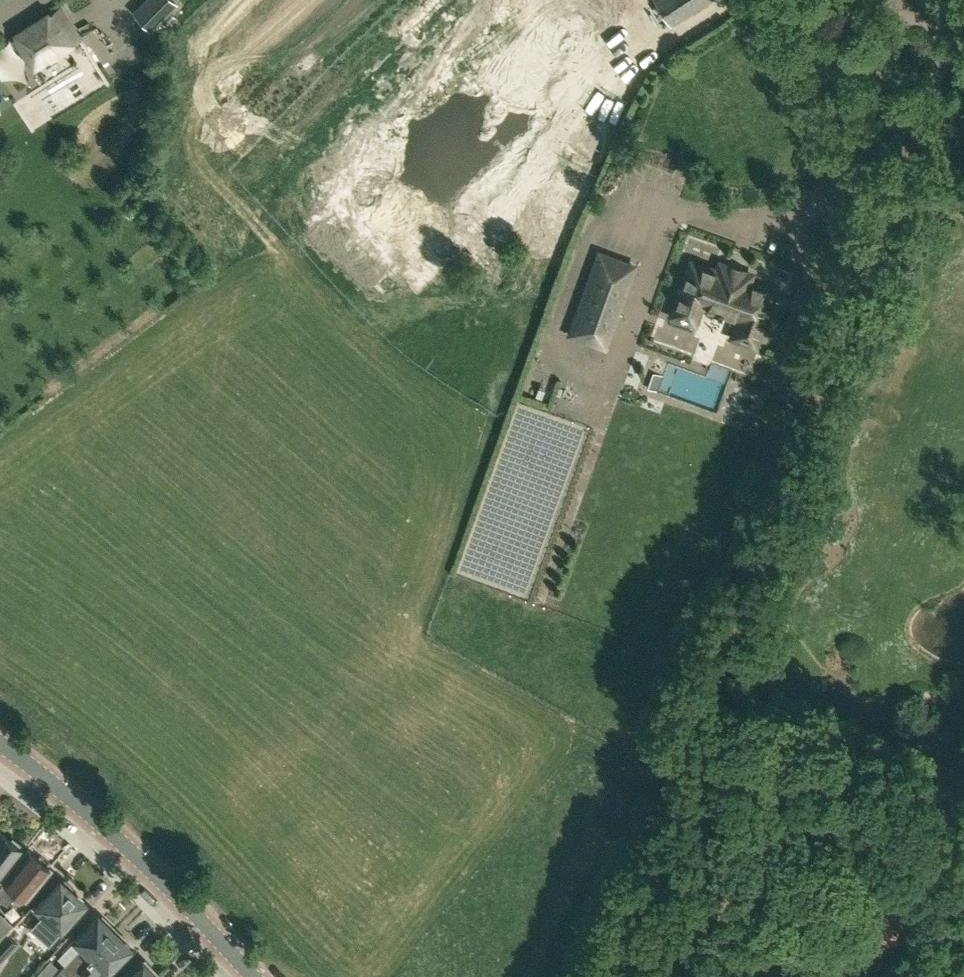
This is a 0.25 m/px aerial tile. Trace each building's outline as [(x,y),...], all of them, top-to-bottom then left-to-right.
[(134,13),(150,28),(175,3),(172,0),(147,0),(134,13)] [(517,10),(498,0),(482,0),(462,37),(471,42),(463,56),(454,51),(417,119),(448,137),(497,47),(488,43),(497,27),(506,32),(517,10)] [(598,26),(633,0),(578,0),(598,26)] [(711,0),(655,0),(670,25),(711,0)] [(34,69),(80,38),(61,8),(14,39),(34,69)] [(522,170),(590,100),(561,73),(494,143),(522,170)] [(599,252),(570,333),(604,345),(633,265),(599,252)] [(690,260),(671,314),(695,323),(702,304),(717,310),(717,312),(722,314),(722,312),(738,317),(730,340),(754,348),(775,290),(749,281),(751,274),(719,262),(717,269),(690,260)] [(683,411),(728,423),(731,412),(686,400),(683,411)] [(22,849),(20,847),(22,844),(12,837),(10,839),(0,831),(0,876),(22,849)] [(49,869),(45,866),(45,862),(42,859),(38,861),(27,852),(0,884),(0,897),(7,903),(17,891),(25,897),(49,869)] [(45,913),(32,928),(49,942),(47,944),(49,945),(64,927),(76,914),(74,912),(84,902),(78,896),(70,888),(72,886),(65,879),(62,882),(60,880),(37,905),(45,913)] [(69,976),(102,941),(112,931),(107,926),(110,923),(102,915),(99,918),(97,916),(75,938),(59,954),(67,962),(52,976),(68,976),(69,976)] [(11,926),(0,917),(0,937),(11,926)] [(84,976),(85,976),(99,976),(128,947),(125,944),(128,942),(120,934),(118,937),(112,931),(102,941),(69,976),(68,976),(83,976),(84,976)] [(0,939),(0,959),(1,960),(18,942),(6,932),(0,939)] [(121,976),(156,976),(149,970),(152,968),(144,960),(142,962),(140,960),(121,976)]
